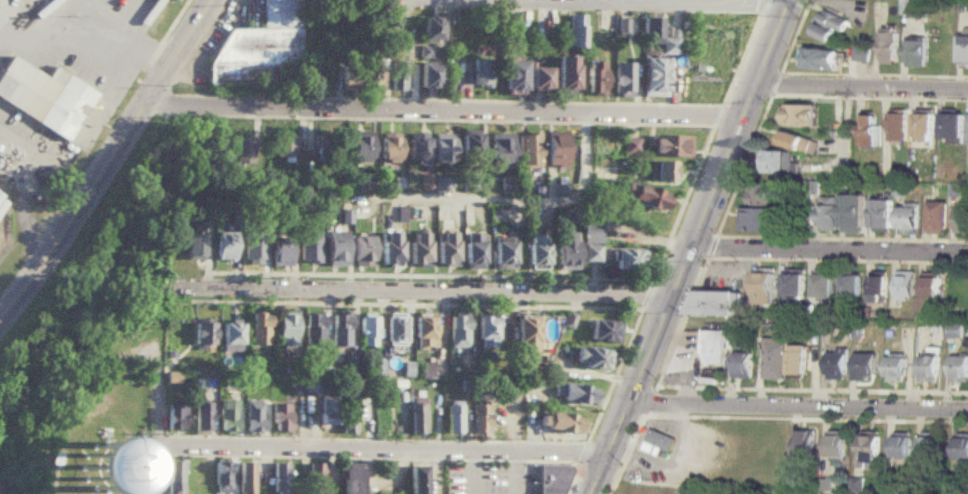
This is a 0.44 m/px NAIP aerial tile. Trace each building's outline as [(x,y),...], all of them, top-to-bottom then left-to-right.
[(215,88),(304,87),(303,0),(264,0),(264,30),(215,31),(215,88)] [(838,31),(840,33),(848,22),(828,9),(812,33),(829,44),(838,31)] [(569,49),(584,49),(584,16),(569,16),(569,49)] [(440,18),(420,18),(420,42),(440,42),(440,18)] [(660,45),(661,55),(677,54),(676,33),(659,34),(659,19),(641,20),(642,45),(660,45)] [(881,63),(898,63),(898,31),(881,31),(881,63)] [(906,40),(906,67),(925,67),(925,40),(906,40)] [(429,48),(419,48),(419,57),(429,57),(429,48)] [(801,68),(837,70),(838,50),(802,48),(801,68)] [(868,60),(868,49),(854,49),(854,60),(868,60)] [(66,142),(94,94),(51,68),(45,79),(9,57),(0,72),(0,102),(66,142)] [(577,58),(557,58),(557,92),(577,92),(577,58)] [(381,92),(381,60),(362,60),(362,92),(381,92)] [(473,87),(491,87),(491,60),(473,60),(473,87)] [(666,98),(666,60),(642,60),(642,98),(666,98)] [(525,62),(505,62),(505,93),(525,93),(525,62)] [(404,63),(389,63),(389,92),(404,92),(404,63)] [(587,95),(604,95),(604,63),(587,63),(587,95)] [(613,98),(631,98),(631,64),(613,64),(613,98)] [(418,91),(439,91),(439,65),(418,65),(418,91)] [(355,66),(338,66),(338,91),(355,91),(355,66)] [(530,94),(550,94),(550,68),(530,68),(530,94)] [(816,126),(816,105),(781,105),(781,126),(816,126)] [(889,144),(906,144),(906,112),(889,112),(889,144)] [(964,112),(941,112),(941,139),(964,139),(964,112)] [(933,114),(915,114),(915,144),(933,144),(933,114)] [(876,147),(876,116),(862,116),(862,147),(876,147)] [(593,156),(619,156),(619,130),(593,130),(593,156)] [(813,155),(817,141),(783,131),(778,145),(813,155)] [(370,133),(351,133),(351,163),(370,163),(370,133)] [(566,133),(546,133),(546,167),(566,167),(566,133)] [(489,168),(512,168),(512,134),(489,134),(489,168)] [(539,168),(539,134),(517,134),(517,168),(539,168)] [(432,163),(453,163),(453,136),(432,136),(432,163)] [(481,165),(481,136),(461,136),(461,165),(481,165)] [(274,159),(296,159),(296,137),(274,137),(274,159)] [(316,137),(316,161),(340,161),(340,137),(316,137)] [(689,137),(651,137),(651,159),(689,159),(689,137)] [(398,162),(398,138),(379,138),(379,162),(398,162)] [(426,163),(426,138),(406,138),(406,163),(426,163)] [(623,155),(638,155),(638,139),(623,139),(623,155)] [(252,166),(252,140),(232,140),(232,166),(252,166)] [(788,151),(766,151),(766,174),(788,174),(788,151)] [(676,184),(676,163),(653,163),(653,184),(676,184)] [(437,189),(445,189),(445,179),(437,179),(437,189)] [(668,196),(627,184),(622,201),(663,213),(668,196)] [(745,205),(771,205),(771,184),(745,184),(745,205)] [(841,232),(863,232),(863,195),(841,195),(841,232)] [(818,231),(836,231),(836,196),(818,196),(818,231)] [(892,200),(871,200),(871,232),(892,232),(892,200)] [(947,202),(927,202),(927,233),(947,233),(947,202)] [(955,205),(955,232),(967,232),(967,205),(955,205)] [(917,234),(917,206),(898,206),(898,234),(917,234)] [(782,209),(741,209),(741,231),(782,231),(782,209)] [(600,223),(582,223),(582,245),(600,245),(600,223)] [(263,233),(242,233),(242,267),(263,267),(263,233)] [(299,233),(299,265),(318,265),(318,233),(299,233)] [(346,233),(326,233),(326,267),(346,267),(346,233)] [(576,269),(575,233),(555,233),(556,269),(576,269)] [(214,262),(233,262),(233,234),(214,234),(214,262)] [(380,234),(380,267),(401,267),(401,234),(380,234)] [(428,234),(409,234),(409,267),(428,267),(428,234)] [(437,266),(455,266),(455,234),(437,234),(437,266)] [(464,271),(483,271),(483,234),(464,234),(464,271)] [(201,235),(183,235),(183,261),(201,261),(201,235)] [(547,235),(527,235),(527,267),(547,267),(547,235)] [(373,238),(352,238),(352,267),(373,267),(373,238)] [(289,268),(289,242),(270,242),(270,268),(289,268)] [(513,243),(493,243),(493,270),(513,270),(513,243)] [(598,262),(598,246),(582,246),(582,262),(598,262)] [(614,251),(614,272),(643,272),(643,251),(614,251)] [(755,305),(774,305),(774,273),(755,273),(755,305)] [(898,300),(914,300),(914,273),(898,273),(898,300)] [(784,296),(804,296),(804,274),(784,274),(784,296)] [(832,274),(813,274),(813,298),(832,298),(832,274)] [(841,298),(859,299),(859,275),(841,275),(841,298)] [(870,303),(887,303),(887,276),(870,276),(870,303)] [(923,297),(942,297),(942,277),(923,277),(923,297)] [(741,315),(741,292),(691,291),(690,314),(741,315)] [(275,347),(295,347),(295,313),(275,313),(275,347)] [(266,315),(248,315),(248,347),(266,347),(266,315)] [(303,349),(322,349),(322,315),(303,315),(303,349)] [(406,345),(405,315),(386,316),(386,345),(406,345)] [(495,350),(495,315),(478,315),(478,350),(495,350)] [(331,347),(348,348),(349,316),(331,316),(331,347)] [(415,316),(415,348),(434,348),(434,316),(415,316)] [(467,349),(467,316),(449,316),(449,349),(467,349)] [(360,347),(376,347),(376,318),(360,318),(360,347)] [(516,354),(537,354),(537,319),(516,319),(516,354)] [(590,343),(620,343),(620,323),(590,323),(590,343)] [(212,348),(212,324),(192,324),(192,348),(212,348)] [(239,353),(239,325),(219,325),(219,353),(239,353)] [(725,329),(704,329),(704,363),(725,363),(725,329)] [(785,379),(785,341),(764,341),(764,379),(785,379)] [(805,375),(805,345),(788,345),(788,375),(805,375)] [(612,352),(577,348),(574,368),(609,372),(612,352)] [(845,380),(845,350),(825,350),(825,380),(845,380)] [(752,352),(734,352),(734,378),(752,378),(752,352)] [(875,379),(875,353),(853,353),(853,379),(875,379)] [(918,355),(917,381),(937,381),(938,355),(918,355)] [(949,356),(949,382),(967,382),(967,356),(949,356)] [(905,381),(905,357),(885,357),(885,381),(905,381)] [(368,376),(382,376),(382,361),(368,361),(368,376)] [(318,379),(303,379),(303,394),(318,394),(318,379)] [(597,409),(600,391),(558,383),(554,401),(597,409)] [(335,397),(319,397),(319,427),(335,427),(335,397)] [(340,435),(355,435),(355,397),(340,397),(340,435)] [(233,401),(217,401),(217,435),(233,435),(233,401)] [(259,435),(259,401),(243,401),(243,435),(259,435)] [(192,432),(206,432),(206,403),(192,403),(192,432)] [(288,405),(270,405),(270,434),(288,434),(288,405)] [(409,435),(425,435),(425,405),(409,405),(409,435)] [(487,405),(471,405),(471,437),(487,437),(487,405)] [(164,432),(181,432),(181,406),(164,406),(164,432)] [(445,436),(461,436),(461,406),(445,406),(445,436)] [(540,434),(585,434),(585,416),(540,416),(540,434)] [(650,427),(645,440),(670,451),(676,438),(650,427)] [(813,429),(798,429),(798,454),(813,454),(813,429)] [(846,432),(826,432),(826,456),(846,456),(846,432)] [(860,466),(879,466),(879,432),(860,432),(860,466)] [(911,456),(911,434),(892,434),(892,456),(911,456)] [(940,434),(920,434),(920,456),(940,456),(940,434)] [(955,435),(955,457),(967,457),(967,435),(955,435)] [(92,446),(83,451),(76,458),(71,467),(69,477),(71,487),(75,493),(126,493),(128,492),(132,482),(132,472),(128,462),(122,453),(113,448),(103,445),(92,446)] [(182,461),(166,461),(166,493),(182,493),(182,461)] [(237,493),(253,493),(253,461),(237,461),(237,493)] [(213,462),(213,493),(228,493),(228,462),(213,462)] [(286,463),(272,463),(272,493),(286,493),(286,463)] [(324,463),(307,463),(307,493),(324,493),(324,463)] [(360,463),(342,463),(342,493),(360,493),(360,463)] [(569,465),(537,464),(537,492),(536,493),(559,493),(569,465)] [(426,465),(409,465),(409,493),(426,493),(426,465)]
